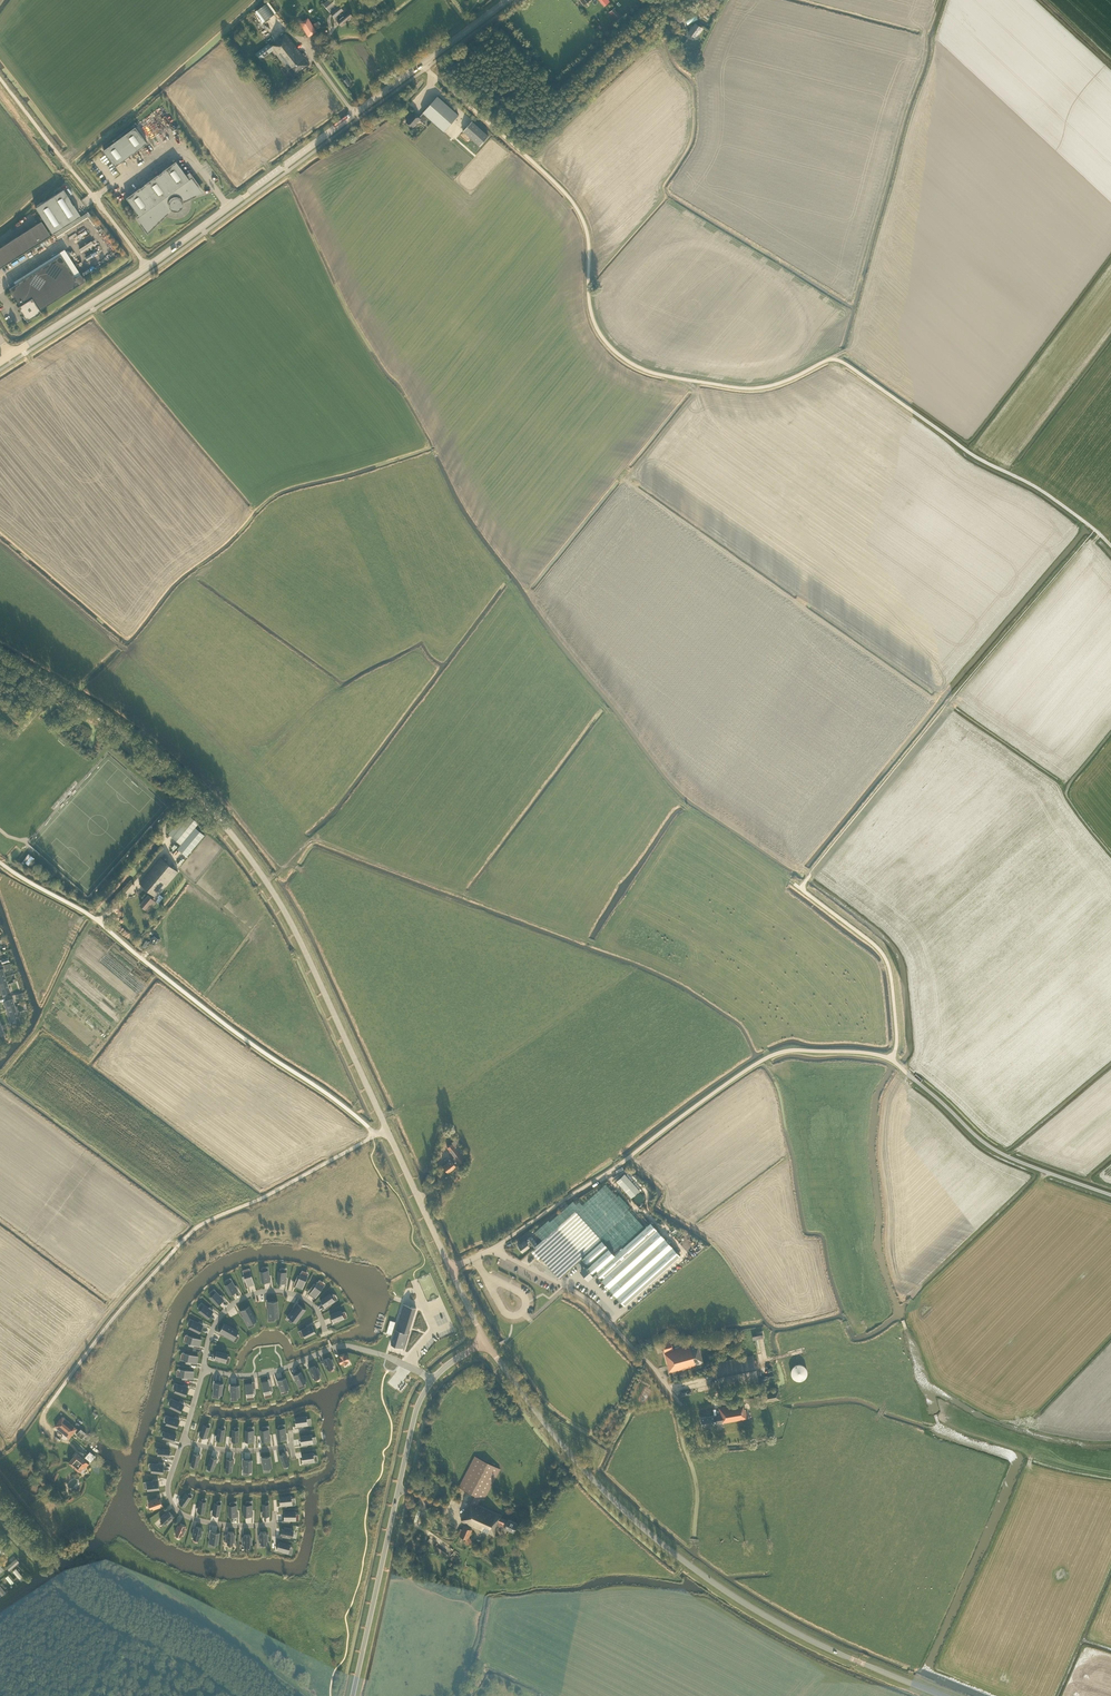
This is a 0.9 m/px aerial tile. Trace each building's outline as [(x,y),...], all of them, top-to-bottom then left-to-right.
[(323,4),(328,9),(336,2),(335,1),(337,0),(328,0),(323,4)] [(339,5),(331,13),(335,18),(336,17),(339,20),(338,21),(342,26),(353,17),(349,12),(344,16),(341,13),(343,10),(339,5)] [(615,7),(609,12),(616,21),(625,13),(623,11),(620,13),(615,7)] [(688,25),(697,20),(695,14),(685,20),(688,25)] [(317,32),(308,18),(300,23),(309,37),(317,32)] [(695,38),(702,28),(695,23),(688,32),(695,38)] [(302,54),(286,34),(270,45),(269,43),(256,53),(261,59),(272,51),(288,71),(289,70),(294,77),(310,65),(304,57),(306,55),(304,53),(302,54)] [(419,120),(423,123),(428,118),(444,131),(459,115),(437,96),(423,113),(419,118),(413,112),(410,116),(410,117),(406,122),(412,127),(419,120)] [(480,146),(489,136),(472,121),(463,131),(480,146)] [(135,127),(104,150),(116,166),(129,156),(133,153),(134,153),(147,143),(135,127)] [(182,202),(181,201),(203,192),(192,177),(190,179),(176,161),(126,198),(140,216),(137,218),(148,232),(173,208),(174,209),(175,209),(176,209),(177,209),(178,209),(179,208),(180,208),(181,207),(181,206),(182,206),(182,205),(182,204),(182,203),(182,202)] [(35,207),(52,234),(80,216),(73,205),(70,201),(70,200),(63,189),(35,207)] [(83,218),(89,214),(93,222),(96,220),(89,209),(81,214),(83,218)] [(0,247),(0,268),(50,236),(40,220),(0,247)] [(82,250),(95,241),(91,235),(78,244),(82,250)] [(60,255),(9,288),(20,305),(18,307),(23,315),(22,315),(24,318),(25,318),(27,321),(35,315),(36,316),(39,314),(38,313),(41,311),(39,309),(78,283),(83,280),(80,274),(75,278),(60,255)] [(186,820),(172,836),(181,843),(195,827),(186,820)] [(140,883),(145,887),(144,887),(152,893),(150,896),(148,895),(140,905),(148,911),(156,901),(155,901),(158,898),(156,897),(163,888),(163,889),(178,871),(161,857),(140,883)] [(1,995),(10,991),(8,984),(0,986),(0,992),(1,995)] [(12,998),(3,1001),(5,1006),(6,1009),(15,1006),(12,998)] [(7,1012),(8,1017),(17,1014),(15,1006),(6,1009),(7,1012)] [(10,1021),(11,1024),(20,1021),(17,1014),(8,1017),(10,1021)] [(455,1158),(459,1163),(464,1160),(466,1163),(470,1157),(457,1139),(447,1147),(455,1158)] [(457,1162),(454,1158),(452,1160),(451,1159),(443,1166),(448,1172),(457,1166),(456,1166),(459,1164),(457,1162)] [(625,1173),(616,1181),(631,1197),(639,1190),(625,1173)] [(537,1258),(540,1256),(559,1278),(582,1257),(588,1265),(586,1267),(593,1274),(595,1272),(625,1305),(680,1255),(650,1222),(615,1254),(575,1210),(530,1250),(537,1258)] [(526,1241),(525,1240),(518,1245),(523,1251),(530,1246),(529,1245),(531,1244),(532,1246),(537,1243),(531,1235),(527,1239),(528,1240),(526,1241)] [(269,1270),(260,1272),(262,1282),(270,1281),(269,1270)] [(243,1276),(242,1276),(244,1283),(246,1282),(247,1286),(254,1284),(249,1271),(243,1273),(243,1276)] [(278,1272),(277,1282),(286,1283),(287,1272),(278,1272)] [(298,1274),(295,1281),(297,1281),(295,1285),(302,1288),(307,1275),(301,1272),(300,1275),(298,1274)] [(233,1281),(225,1285),(230,1295),(238,1291),(233,1281)] [(312,1289),(309,1292),(315,1297),(323,1285),(318,1281),(316,1283),(314,1282),(310,1288),(312,1289)] [(217,1292),(210,1297),(218,1305),(224,1300),(217,1292)] [(329,1294),(321,1300),(325,1307),(334,1301),(329,1294)] [(272,1301),(271,1316),(281,1317),(282,1302),(272,1301)] [(404,1303),(391,1344),(404,1348),(416,1307),(404,1303)] [(300,1304),(292,1318),(301,1323),(309,1310),(300,1304)] [(205,1305),(200,1311),(208,1318),(213,1311),(205,1305)] [(252,1305),(242,1309),(248,1323),(257,1319),(252,1305)] [(340,1310),(330,1314),(334,1322),(343,1318),(340,1310)] [(194,1320),(190,1328),(200,1333),(203,1325),(194,1320)] [(227,1320),(221,1329),(233,1338),(239,1329),(227,1320)] [(311,1324),(302,1328),(305,1336),(315,1332),(311,1324)] [(188,1336),(186,1343),(188,1344),(188,1346),(195,1347),(195,1345),(199,1347),(201,1340),(188,1336)] [(765,1336),(756,1336),(757,1348),(765,1347),(765,1336)] [(671,1341),(662,1343),(670,1372),(695,1366),(695,1363),(696,1363),(696,1364),(703,1362),(698,1344),(690,1346),(690,1344),(673,1349),(671,1341)] [(216,1349),(214,1358),(225,1360),(226,1352),(216,1349)] [(185,1353),(183,1360),(186,1360),(185,1362),(192,1364),(192,1362),(197,1363),(198,1356),(185,1353)] [(345,1354),(345,1353),(339,1355),(340,1357),(338,1358),(341,1363),(342,1362),(343,1364),(348,1362),(348,1360),(349,1359),(347,1354),(345,1354)] [(714,1362),(720,1390),(759,1382),(753,1355),(714,1362)] [(330,1359),(329,1357),(324,1359),(325,1361),(323,1362),(326,1368),(327,1367),(328,1369),(334,1367),(333,1365),(334,1364),(332,1358),(330,1359)] [(800,1364),(799,1364),(798,1364),(797,1364),(796,1364),(795,1365),(794,1365),(793,1366),(792,1367),(791,1368),(791,1369),(791,1370),(790,1371),(790,1372),(791,1373),(791,1374),(791,1375),(791,1376),(792,1377),(793,1378),(794,1379),(795,1379),(796,1380),(797,1380),(798,1380),(799,1380),(800,1380),(801,1380),(802,1379),(803,1379),(804,1378),(805,1378),(806,1377),(806,1376),(807,1375),(807,1374),(807,1373),(807,1372),(807,1371),(807,1370),(807,1369),(806,1368),(805,1367),(804,1366),(804,1365),(803,1365),(802,1364),(801,1364),(800,1364)] [(316,1367),(315,1365),(310,1367),(311,1369),(309,1370),(312,1378),(314,1377),(315,1379),(320,1377),(319,1374),(321,1374),(318,1366),(316,1367)] [(181,1369),(180,1377),(182,1377),(182,1379),(189,1380),(189,1378),(193,1378),(194,1371),(181,1369)] [(301,1371),(293,1375),(298,1385),(306,1381),(301,1371)] [(286,1377),(277,1380),(281,1390),(289,1387),(286,1377)] [(268,1380),(262,1382),(265,1395),(272,1393),(271,1391),(273,1390),(271,1384),(270,1384),(268,1380)] [(214,1382),(213,1393),(222,1394),(223,1383),(214,1382)] [(254,1382),(246,1383),(248,1397),(255,1396),(255,1393),(257,1393),(256,1386),(254,1387),(254,1382)] [(179,1384),(176,1392),(186,1395),(189,1387),(179,1384)] [(239,1385),(231,1385),(231,1396),(240,1395),(239,1385)] [(778,1390),(764,1393),(765,1401),(780,1399),(778,1390)] [(175,1400),(171,1407),(180,1412),(184,1404),(175,1400)] [(720,1415),(714,1416),(701,1418),(702,1427),(715,1425),(715,1423),(721,1422),(721,1423),(747,1418),(745,1409),(744,1409),(743,1403),(719,1407),(720,1415)] [(170,1416),(167,1424),(177,1427),(180,1419),(170,1416)] [(306,1416),(295,1418),(297,1426),(307,1425),(306,1416)] [(78,1431),(65,1419),(57,1427),(70,1440),(78,1431)] [(204,1425),(200,1435),(206,1437),(210,1427),(204,1425)] [(81,1428),(77,1434),(82,1438),(87,1433),(81,1428)] [(218,1428),(217,1439),(223,1440),(225,1429),(218,1428)] [(285,1428),(277,1429),(278,1439),(286,1439),(285,1428)] [(269,1429),(260,1430),(261,1441),(270,1440),(269,1429)] [(245,1430),(245,1441),(254,1441),(254,1431),(245,1430)] [(165,1432),(163,1438),(174,1441),(176,1435),(165,1432)] [(311,1434),(301,1436),(302,1445),(312,1443),(311,1434)] [(90,1452),(86,1456),(91,1460),(95,1456),(90,1452)] [(286,1452),(280,1455),(284,1465),(290,1463),(286,1452)] [(77,1453),(69,1462),(76,1468),(80,1472),(81,1471),(82,1472),(83,1472),(85,1470),(85,1468),(84,1467),(85,1468),(89,1463),(77,1453)] [(194,1453),(191,1464),(198,1466),(200,1455),(194,1453)] [(312,1453),(302,1454),(303,1463),(314,1461),(312,1453)] [(211,1456),(207,1467),(214,1469),(217,1459),(211,1456)] [(271,1456),(262,1457),(264,1468),(272,1466),(271,1456)] [(474,1494),(471,1501),(471,1500),(461,1520),(493,1535),(498,1524),(505,1527),(509,1529),(509,1531),(513,1532),(514,1531),(517,1523),(508,1519),(508,1520),(501,1517),(502,1515),(478,1504),(481,1498),(484,1499),(500,1468),(475,1456),(459,1487),(474,1494)] [(244,1460),(243,1470),(252,1470),(252,1460),(244,1460)] [(164,1464),(153,1463),(153,1472),(163,1473),(164,1464)] [(158,1480),(148,1481),(149,1490),(159,1489),(158,1480)] [(186,1493),(179,1502),(185,1506),(191,1497),(186,1493)] [(291,1496),(280,1496),(281,1505),(292,1504),(291,1496)] [(160,1505),(162,1504),(160,1498),(158,1499),(157,1497),(150,1500),(151,1502),(149,1503),(151,1508),(153,1507),(153,1509),(161,1506),(160,1505)] [(200,1500),(198,1511),(204,1513),(206,1501),(200,1500)] [(215,1503),(213,1514),(219,1515),(221,1504),(215,1503)] [(237,1505),(228,1505),(229,1516),(237,1516),(237,1505)] [(244,1505),(244,1515),(252,1516),(252,1505),(244,1505)] [(172,1517),(173,1515),(169,1511),(168,1513),(166,1511),(161,1517),(162,1518),(160,1520),(164,1524),(166,1522),(167,1524),(173,1518),(172,1517)] [(284,1511),(284,1520),(295,1520),(295,1511),(284,1511)] [(186,1525),(180,1523),(179,1525),(178,1524),(175,1531),(176,1532),(175,1534),(181,1537),(182,1535),(184,1535),(187,1528),(185,1527),(186,1525)] [(201,1530),(202,1528),(196,1526),(196,1528),(194,1528),(192,1535),(194,1536),(193,1538),(199,1540),(199,1537),(201,1538),(203,1530),(201,1530)] [(472,1530),(463,1526),(459,1535),(468,1539),(472,1530)] [(284,1528),(282,1528),(281,1534),(283,1534),(283,1536),(290,1537),(290,1536),(293,1536),(294,1530),(292,1530),(292,1528),(284,1527),(284,1528)] [(211,1531),(209,1542),(218,1543),(219,1532),(211,1531)] [(234,1534),(234,1532),(228,1531),(228,1534),(226,1533),(226,1541),(228,1541),(227,1544),(233,1544),(233,1542),(235,1542),(236,1534),(234,1534)] [(266,1533),(266,1531),(260,1532),(261,1534),(259,1534),(259,1542),(261,1541),(261,1544),(267,1544),(267,1541),(269,1541),(268,1533),(266,1533)] [(250,1536),(250,1534),(244,1534),(244,1536),(242,1536),(242,1544),(244,1544),(244,1546),(250,1546),(250,1544),(252,1544),(252,1536),(250,1536)] [(279,1541),(277,1550),(287,1553),(289,1544),(279,1541)] [(437,1546),(435,1548),(446,1556),(448,1554),(437,1546)] [(17,1556),(7,1564),(9,1568),(20,1559),(17,1556)] [(16,1566),(13,1569),(21,1579),(25,1575),(16,1566)] [(5,1575),(11,1583),(14,1580),(9,1572),(5,1575)]
